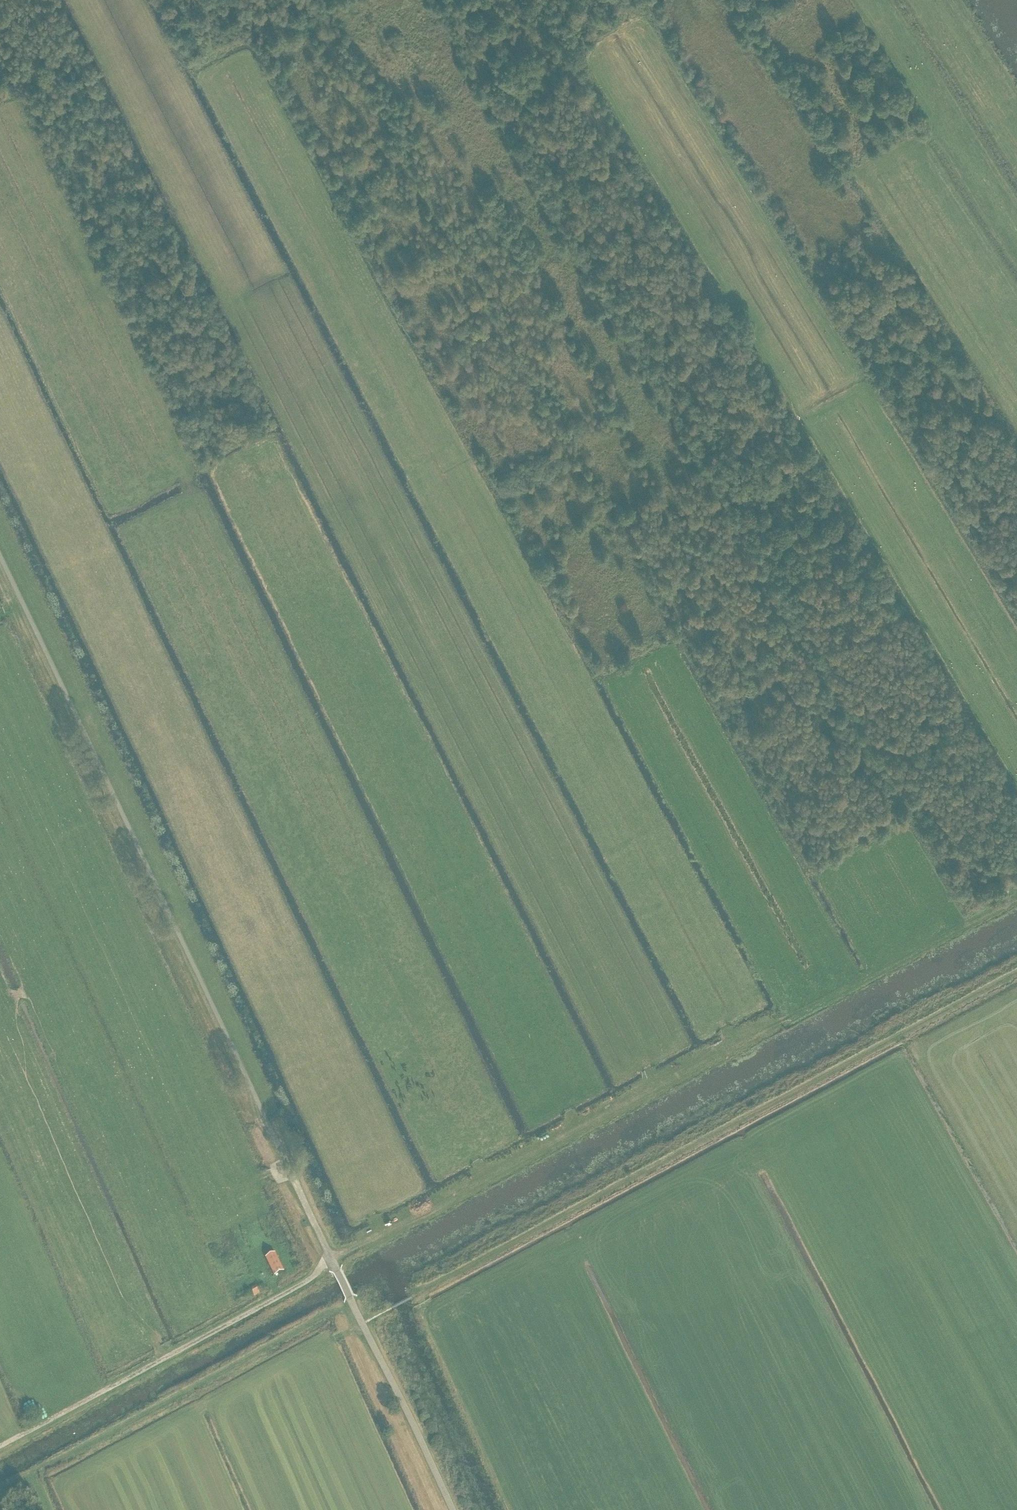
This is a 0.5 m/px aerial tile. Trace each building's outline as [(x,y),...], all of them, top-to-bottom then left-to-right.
[(276,1253),(267,1257),(275,1275),(284,1271),(276,1253)] [(254,1296),(259,1293),(256,1286),(251,1288),(254,1296)]
